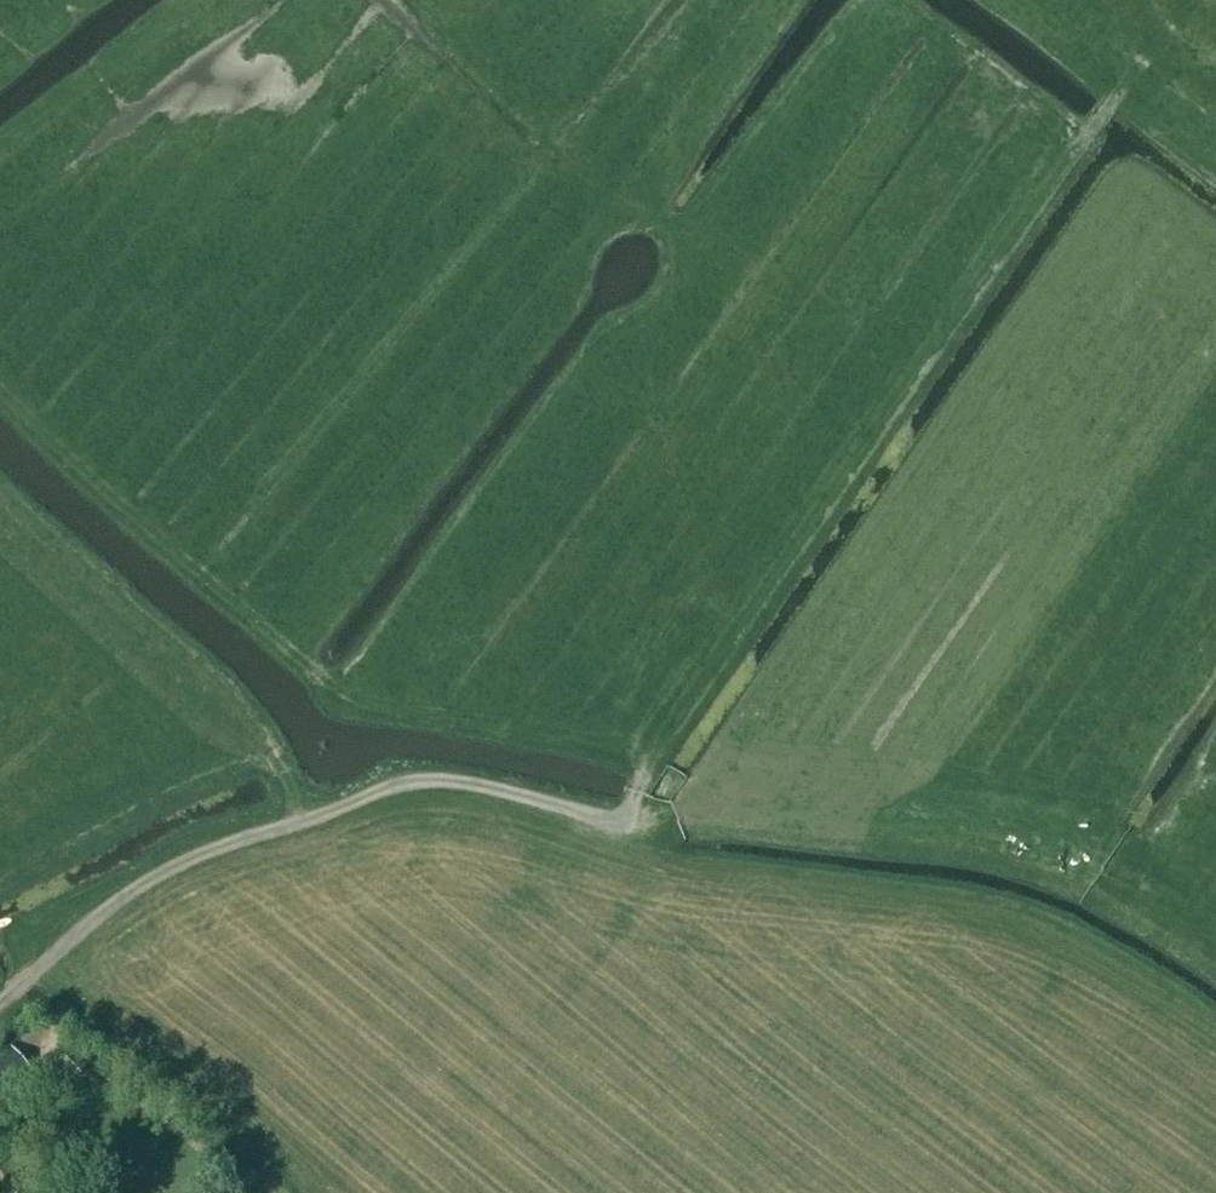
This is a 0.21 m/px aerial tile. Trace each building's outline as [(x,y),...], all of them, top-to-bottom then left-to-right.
[(17,1072),(4,1057),(0,1060),(0,1087),(17,1072)]
